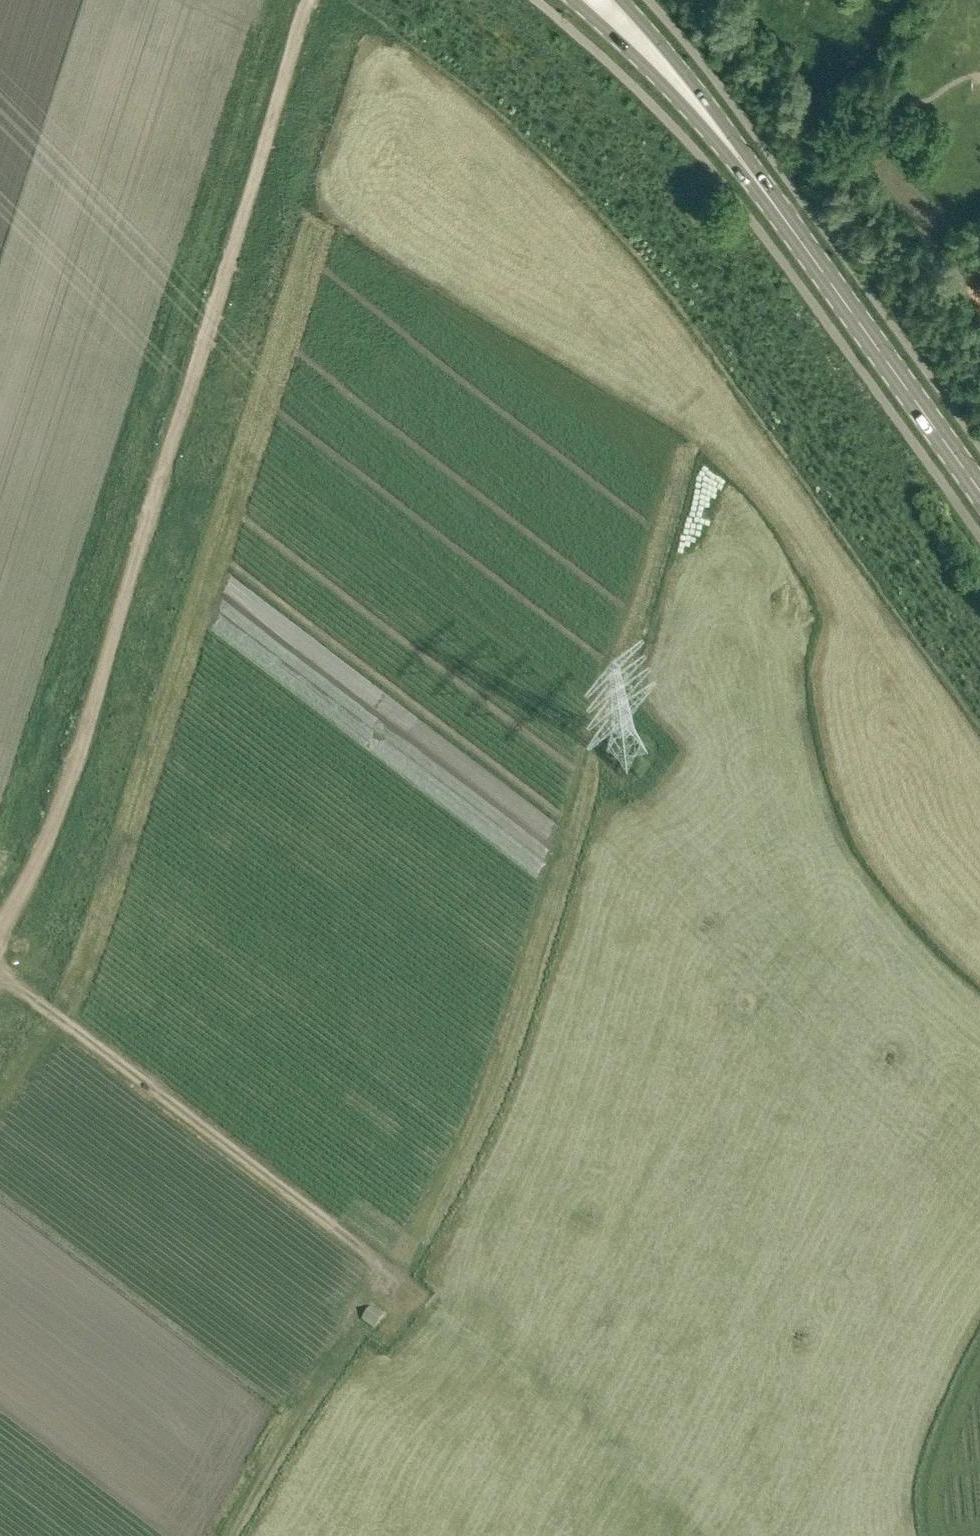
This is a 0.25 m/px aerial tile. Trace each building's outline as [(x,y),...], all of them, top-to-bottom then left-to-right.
[(384,1314),(372,1304),(362,1316),(374,1326),(384,1314)]
